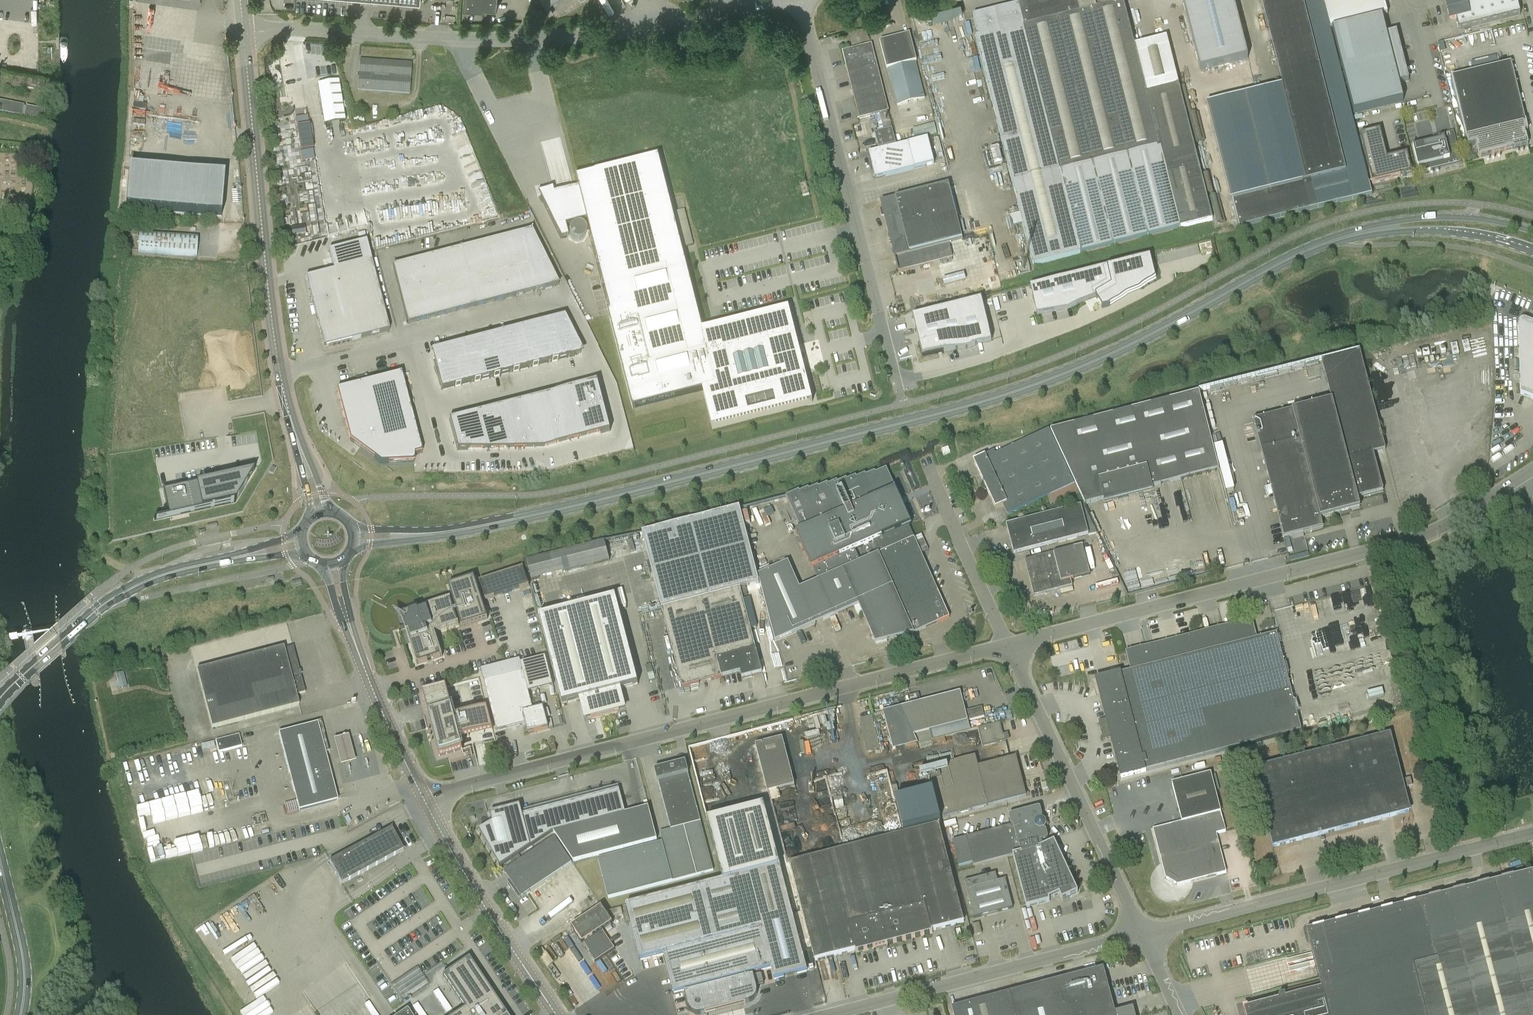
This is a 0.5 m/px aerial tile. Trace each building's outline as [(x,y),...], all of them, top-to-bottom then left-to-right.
[(487,7),(498,8),(498,7),(497,7),(498,0),(467,0),(467,5),(487,6),(487,7)] [(1011,9),(973,18),(978,38),(976,38),(1034,267),(1213,222),(1209,206),(1167,38),(1135,46),(1124,2),(1123,2),(1122,0),(1046,0),(1019,7),(1019,6),(1011,8),(1011,9)] [(1203,82),(1251,70),(1234,0),(1182,0),(1203,82)] [(1282,86),(1206,105),(1231,201),(1232,201),(1239,228),(1311,209),(1352,199),(1372,194),(1369,186),(1352,117),(1332,35),(1330,29),(1323,0),(1261,0),(1282,86)] [(1330,29),(1387,15),(1384,0),(1323,0),(1330,29)] [(1450,22),(1456,20),(1459,31),(1520,15),(1516,0),(1451,0),(1452,3),(1446,4),(1450,22)] [(934,22),(963,14),(961,4),(931,12),(934,22)] [(933,42),(926,16),(911,20),(919,46),(933,42)] [(1332,35),(1352,117),(1402,104),(1398,88),(1408,85),(1396,37),(1386,39),(1382,23),(1332,35)] [(887,69),(888,69),(897,106),(924,99),(915,62),(917,62),(910,35),(880,42),(887,69)] [(842,52),(859,119),(880,114),(884,131),(874,133),(878,149),(896,144),(888,112),(889,111),(872,44),(858,48),(842,52)] [(307,59),(309,78),(324,76),(322,57),(307,59)] [(411,64),(360,61),(358,90),(409,94),(411,64)] [(1528,131),(1511,63),(1452,78),(1466,136),(1468,146),(1476,144),(1477,148),(1476,148),(1478,158),(1507,151),(1507,150),(1513,149),(1528,146),(1526,136),(1525,136),(1524,132),(1528,131)] [(345,122),(338,82),(317,86),(324,126),(345,122)] [(22,117),(24,106),(0,101),(0,112),(22,117)] [(307,116),(296,118),(302,162),(314,160),(307,116)] [(882,126),(881,119),(854,124),(856,137),(871,134),(870,128),(882,126)] [(1389,159),(1387,160),(1380,131),(1360,135),(1370,174),(1369,174),(1372,184),(1400,177),(1402,176),(1403,177),(1412,175),(1410,165),(1409,166),(1408,163),(1409,163),(1407,155),(1395,158),(1396,159),(1390,161),(1389,159)] [(577,188),(540,198),(560,239),(568,237),(565,225),(585,220),(633,408),(707,390),(715,422),(811,398),(790,312),(704,334),(669,199),(653,135),(571,156),(569,157),(577,188)] [(1420,166),(1421,172),(1430,170),(1430,169),(1458,162),(1451,135),(1434,139),(1434,138),(1415,143),(1416,146),(1414,146),(1413,145),(1413,146),(1418,167),(1420,166)] [(934,164),(928,139),(908,144),(869,154),(875,179),(915,169),(934,164)] [(126,209),(221,217),(225,175),(129,167),(126,209)] [(881,203),(898,272),(962,255),(965,266),(941,273),(944,287),(967,281),(970,293),(986,289),(983,277),(981,277),(975,252),(978,252),(974,237),(962,240),(949,186),(881,203)] [(137,252),(196,256),(198,234),(139,230),(137,252)] [(350,243),(362,241),(360,230),(348,232),(350,243)] [(559,285),(531,230),(393,266),(408,324),(559,285)] [(328,248),(328,251),(338,249),(335,236),(307,242),(311,259),(321,257),(320,250),(328,248)] [(1102,307),(1156,278),(1150,257),(1069,277),(1030,287),(1037,314),(1041,313),(1071,306),(1076,304),(1096,294),(1102,307)] [(311,289),(326,348),(389,331),(371,261),(305,278),(308,290),(311,289)] [(981,300),(913,317),(920,346),(918,347),(920,347),(922,357),(935,354),(942,352),(943,354),(943,353),(943,352),(947,351),(981,342),(991,340),(991,337),(981,300)] [(440,392),(582,355),(563,318),(430,353),(440,392)] [(1527,321),(1526,321),(1524,320),(1521,321),(1520,322),(1518,324),(1518,326),(1519,348),(1520,394),(1532,399),(1532,324),(1527,321)] [(414,455),(421,453),(401,374),(337,390),(350,441),(380,464),(414,463),(414,455)] [(598,384),(450,423),(456,454),(466,454),(466,451),(540,450),(598,435),(599,438),(609,435),(598,384)] [(1219,470),(1199,394),(1199,392),(1109,415),(1050,431),(1081,494),(1086,504),(1219,470)] [(1303,534),(1323,528),(1320,519),(1293,411),(1259,420),(1259,416),(1252,418),(1253,420),(1250,420),(1251,425),(1255,425),(1284,538),(1303,534)] [(1003,505),(1007,516),(1047,497),(1052,508),(1080,495),(1049,430),(995,455),(987,459),(985,456),(973,461),(995,509),(1003,505)] [(950,453),(948,448),(942,450),(944,456),(950,453)] [(818,580),(800,588),(789,562),(758,575),(775,642),(816,624),(834,616),(859,605),(876,643),(914,633),(917,632),(924,629),(949,618),(918,547),(914,538),(909,526),(911,525),(897,491),(891,478),(886,469),(875,474),(875,472),(866,476),(865,475),(856,478),(856,477),(847,481),(846,479),(838,483),(837,482),(828,486),(827,484),(819,488),(818,486),(809,490),(808,489),(800,493),(799,491),(786,497),(801,530),(796,532),(812,568),(813,568),(819,580),(818,580)] [(254,472),(163,492),(169,517),(236,502),(254,472)] [(1006,526),(1014,555),(1088,535),(1081,506),(1006,526)] [(1081,506),(1088,535),(1097,533),(1084,506),(1081,506)] [(740,508),(642,533),(662,609),(682,688),(740,673),(742,678),(762,673),(743,598),(748,597),(745,588),(740,589),(740,588),(759,584),(740,508)] [(609,560),(604,542),(527,561),(530,573),(531,580),(609,560)] [(1024,561),(1034,596),(1072,586),(1071,580),(1090,574),(1082,545),(1024,561)] [(525,574),(523,568),(480,582),(485,600),(529,586),(525,574)] [(1345,581),(1347,592),(1354,590),(1357,603),(1362,602),(1359,588),(1369,586),(1366,574),(1352,577),(1353,580),(1345,581)] [(590,714),(591,717),(594,717),(616,711),(624,709),(623,705),(619,690),(638,685),(616,597),(539,617),(562,705),(571,702),(581,700),(585,715),(590,714)] [(399,615),(401,616),(403,624),(407,623),(408,627),(410,631),(406,632),(410,643),(417,665),(441,657),(442,657),(435,633),(459,625),(459,624),(458,624),(451,600),(451,599),(418,609),(418,610),(418,611),(410,614),(410,612),(401,615),(400,614),(399,615)] [(1276,634),(1257,639),(1252,619),(1126,652),(1131,671),(1096,680),(1121,778),(1301,731),(1276,634)] [(56,621),(56,622),(61,655),(62,657),(64,657),(65,657),(66,655),(61,622),(60,620),(58,620),(56,621)] [(197,671),(212,728),(299,706),(296,695),(305,693),(293,646),(284,649),(284,648),(197,671)] [(386,666),(395,664),(392,650),(383,652),(386,666)] [(1349,663),(1343,664),(1346,686),(1365,683),(1364,677),(1371,676),(1370,669),(1350,672),(1349,663)] [(511,728),(526,724),(528,734),(548,729),(543,708),(533,711),(528,692),(523,672),(484,683),(497,732),(511,728)] [(487,709),(454,718),(446,687),(422,693),(428,716),(439,757),(463,750),(462,748),(460,740),(493,731),(487,709)] [(928,732),(968,721),(984,717),(982,707),(965,712),(960,692),(883,712),(893,750),(930,741),(928,732)] [(1357,710),(1349,712),(1351,721),(1359,719),(1357,710)] [(814,725),(814,724),(823,723),(823,715),(803,717),(804,726),(814,725)] [(863,728),(860,728),(867,752),(880,749),(872,717),(860,719),(863,728)] [(979,728),(983,747),(1005,741),(1004,735),(1003,735),(1000,723),(979,728)] [(317,724),(279,734),(299,811),(338,801),(333,783),(330,772),(325,753),(326,744),(322,743),(317,724)] [(1409,812),(1403,788),(1412,786),(1411,778),(1401,780),(1389,733),(1253,768),(1273,848),(1409,812)] [(242,747),(239,735),(216,741),(219,753),(242,747)] [(347,738),(332,742),(339,769),(354,765),(347,738)] [(768,793),(795,786),(783,738),(755,745),(768,793)] [(928,769),(941,818),(987,806),(977,767),(978,767),(975,757),(928,769)] [(1016,757),(978,767),(977,767),(987,806),(1026,796),(1016,757)] [(599,860),(609,899),(697,875),(713,871),(685,763),(669,767),(669,766),(654,770),(657,782),(658,782),(671,830),(660,832),(662,843),(599,860)] [(1172,784),(1182,822),(1153,829),(1165,878),(1177,885),(1226,873),(1216,834),(1226,832),(1211,773),(1172,784)] [(488,849),(500,868),(552,833),(572,863),(657,840),(648,807),(635,811),(627,778),(544,800),(548,812),(540,814),(488,849)] [(774,980),(807,971),(791,906),(795,905),(789,882),(785,883),(765,805),(708,820),(724,881),(650,900),(627,907),(642,961),(664,955),(674,993),(771,968),(774,980)] [(1059,894),(1062,900),(1078,893),(1054,841),(1043,847),(1040,840),(1047,839),(1044,829),(1047,825),(1046,821),(1042,819),(1039,809),(1010,816),(1012,826),(952,842),(959,867),(973,863),(974,866),(1013,856),(1026,908),(1050,902),(1049,899),(1059,894)] [(790,864),(815,961),(855,951),(856,954),(933,934),(932,931),(964,923),(939,826),(790,864)] [(403,851),(391,828),(333,860),(329,862),(333,870),(341,884),(403,851)] [(572,863),(555,838),(504,871),(521,897),(572,863)] [(193,855),(200,885),(263,870),(261,862),(254,864),(249,840),(228,845),(230,852),(236,851),(239,865),(216,870),(214,862),(212,851),(193,855)] [(1279,1000),(1263,1003),(1244,1008),(1246,1014),(1532,1014),(1532,876),(1532,872),(1423,900),(1358,917),(1306,930),(1321,985),(1288,993),(1279,997),(1279,1000)] [(965,881),(974,918),(1013,908),(1005,879),(998,881),(996,873),(965,881)] [(571,927),(583,944),(602,931),(613,924),(601,907),(571,927)] [(623,915),(622,909),(610,912),(612,918),(623,915)] [(975,935),(982,934),(979,923),(972,925),(975,935)] [(630,972),(602,931),(583,944),(610,986),(630,972)] [(468,959),(467,959),(448,972),(443,976),(445,980),(465,1009),(455,1014),(506,1014),(468,959)] [(1133,1008),(1115,1013),(1103,968),(952,1008),(954,1014),(1135,1014),(1133,1008)] [(697,1014),(700,1014),(705,1014),(750,1002),(755,999),(757,994),(757,990),(753,975),(684,993),(688,1008),(691,1012),(695,1014),(697,1014)]
